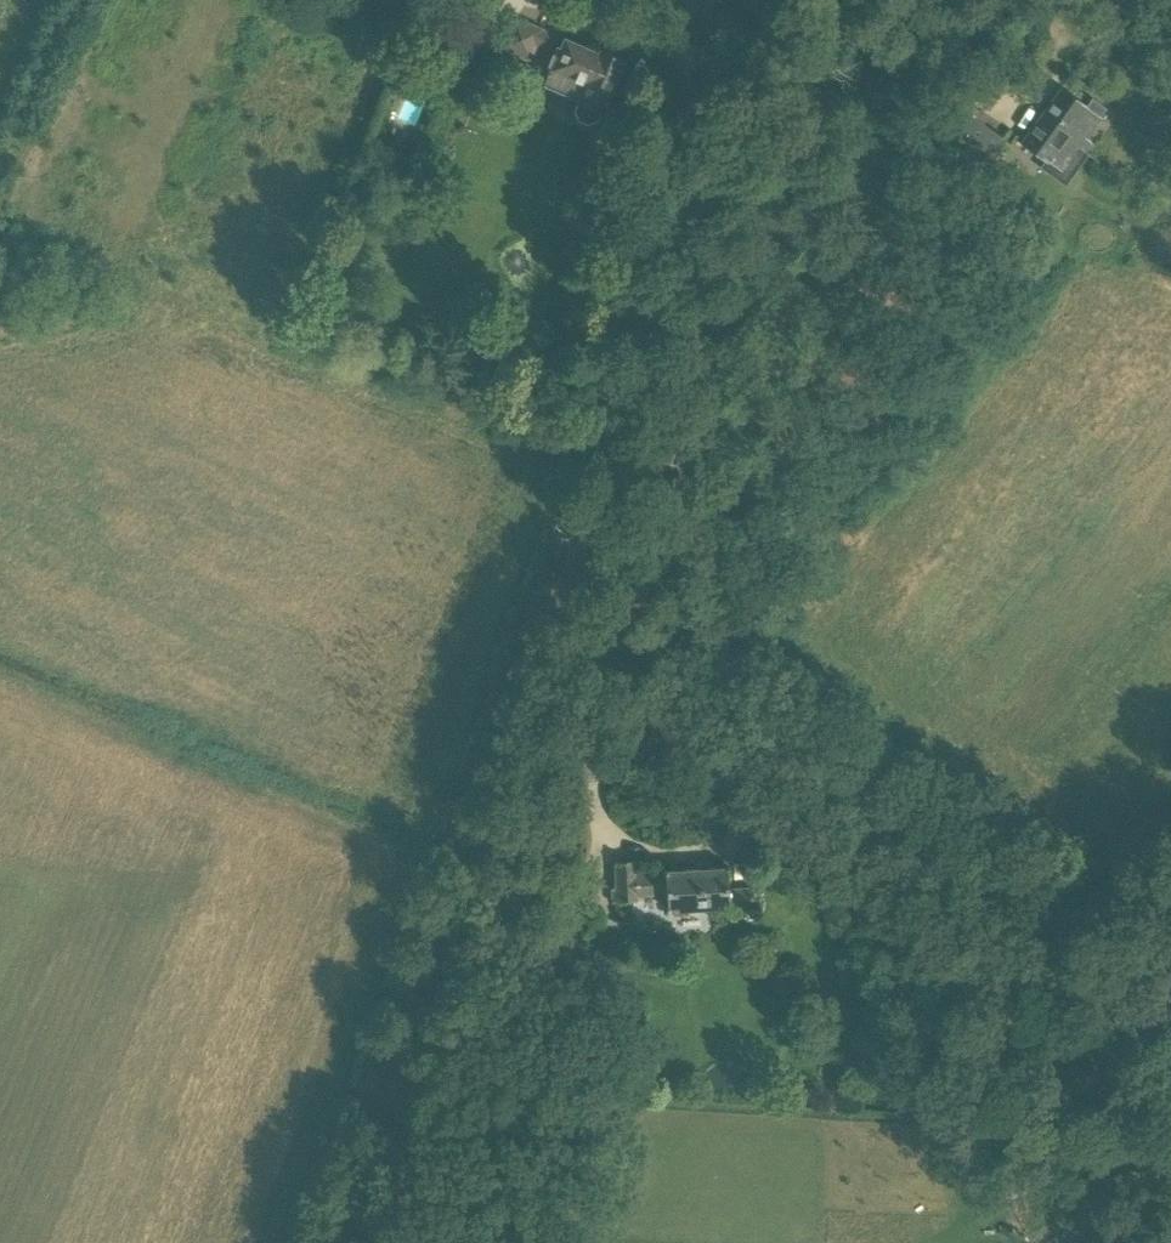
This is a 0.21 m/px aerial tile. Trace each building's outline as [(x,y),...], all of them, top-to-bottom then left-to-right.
[(623,60),(564,36),(514,15),(500,48),(530,61),(534,53),(551,60),(541,83),(578,98),(574,108),(578,118),(590,123),(600,119),(623,60)] [(1087,104),(1061,86),(1041,114),(1088,150),(1108,123),(1086,106),(1087,104)] [(1005,146),(995,138),(957,110),(940,133),(988,169),(1005,146)] [(1020,143),(1049,163),(1050,161),(1063,171),(1076,154),(1082,158),(1088,150),(1041,114),(1020,143)] [(640,900),(640,897),(668,895),(669,911),(731,907),(754,906),(754,887),(730,888),(729,866),(638,871),(637,860),(615,862),(617,887),(613,888),(614,902),(640,900)]
